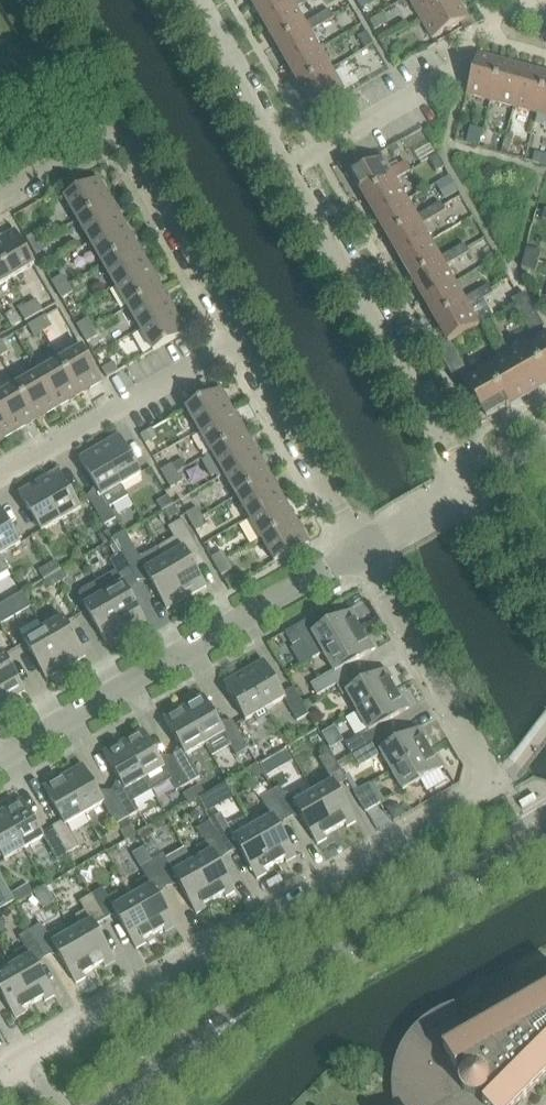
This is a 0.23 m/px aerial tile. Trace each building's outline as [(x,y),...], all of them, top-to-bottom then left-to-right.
[(253,4),(265,25),(297,7),(293,0),(261,0),(253,4)] [(451,0),(411,0),(421,18),(451,0)] [(434,40),(461,24),(466,32),(478,24),(473,16),(469,18),(458,0),(451,0),(421,18),(434,40)] [(297,7),(265,25),(277,45),(309,28),(306,23),(297,7)] [(318,17),(323,25),(335,18),(330,10),(318,17)] [(383,14),(370,21),(375,29),(388,21),(383,14)] [(306,23),(309,28),(277,45),(289,66),(320,48),(311,32),(323,25),(318,17),(306,23)] [(367,33),(359,37),(366,50),(374,45),(367,33)] [(431,37),(407,45),(412,60),(436,52),(431,37)] [(301,87),(332,69),(320,48),(289,66),(301,87)] [(467,94),(491,100),(502,61),(478,54),(467,94)] [(514,107),(525,67),(502,61),(491,100),(514,107)] [(545,81),(545,72),(525,67),(514,107),(537,113),(545,81)] [(327,112),(322,103),(345,90),(332,69),(301,87),(313,108),(309,110),(314,119),(327,112)] [(537,113),(545,115),(545,81),(537,113)] [(483,129),(471,126),(467,143),(478,146),(483,129)] [(439,155),(438,155),(430,160),(437,172),(446,167),(439,155)] [(365,197),(396,179),(384,157),(361,170),(356,162),(344,169),(349,178),(353,176),(365,197)] [(451,176),(438,184),(446,198),(459,191),(451,176)] [(65,198),(78,220),(112,201),(100,178),(65,198)] [(396,179),(365,197),(377,218),(408,200),(396,179)] [(420,220),(418,216),(408,200),(377,218),(389,238),(420,220)] [(78,220),(91,242),(125,222),(112,201),(78,220)] [(446,211),(441,202),(429,209),(434,218),(446,211)] [(418,216),(420,220),(389,238),(401,259),(432,241),(422,225),(434,218),(429,209),(418,216)] [(91,242),(103,264),(138,244),(125,222),(91,242)] [(15,231),(0,239),(0,256),(13,278),(35,265),(15,231)] [(32,247),(43,240),(38,232),(27,238),(32,247)] [(43,240),(32,247),(37,256),(48,249),(43,240)] [(413,279),(444,262),(441,257),(432,241),(401,259),(413,279)] [(103,264),(116,286),(150,266),(138,244),(103,264)] [(458,259),(470,252),(465,244),(453,251),(458,259)] [(525,258),(539,262),(542,252),(527,248),(525,258)] [(441,257),(444,262),(413,279),(424,299),(456,282),(446,266),(458,259),(453,251),(441,257)] [(13,278),(0,256),(0,285),(13,278)] [(539,262),(525,258),(522,268),(536,272),(539,262)] [(116,286),(128,307),(163,287),(150,266),(116,286)] [(57,290),(69,284),(63,275),(52,282),(57,290)] [(456,282),(424,299),(436,321),(468,303),(465,299),(456,282)] [(69,284),(57,290),(62,299),(74,293),(69,284)] [(477,292),(482,300),(494,293),(489,285),(477,292)] [(128,307),(141,329),(175,309),(163,287),(128,307)] [(482,300),(477,292),(465,299),(468,303),(436,321),(449,342),(451,341),(480,324),(470,307),(482,300)] [(530,301),(525,293),(512,300),(517,308),(530,301)] [(28,305),(35,316),(43,311),(37,300),(28,305)] [(521,315),(534,307),(530,301),(517,308),(521,315)] [(35,316),(28,305),(19,310),(26,321),(35,316)] [(524,321),(537,314),(534,307),(521,315),(524,321)] [(188,332),(175,309),(141,329),(154,351),(188,332)] [(14,310),(6,315),(13,327),(21,322),(14,310)] [(528,328),(541,321),(537,314),(524,321),(528,328)] [(37,321),(44,332),(53,327),(46,316),(37,321)] [(83,334),(94,327),(89,319),(78,325),(83,334)] [(44,332),(37,321),(29,326),(35,337),(44,332)] [(532,335),(545,328),(541,321),(528,328),(532,335)] [(94,327),(83,334),(88,343),(99,336),(94,327)] [(508,360),(466,385),(473,398),(468,401),(483,427),(491,422),(486,415),(545,380),(545,338),(508,360)] [(0,357),(9,352),(3,341),(0,342),(0,356),(0,357)] [(442,356),(455,349),(451,341),(449,342),(437,349),(442,356)] [(103,382),(83,347),(60,360),(80,395),(103,382)] [(446,364),(459,356),(455,349),(442,356),(446,364)] [(451,372),(464,364),(459,356),(446,364),(451,372)] [(58,407),(80,395),(60,360),(39,373),(58,407)] [(114,363),(103,369),(108,378),(120,372),(114,363)] [(455,379),(461,376),(468,372),(464,364),(451,372),(455,379)] [(39,373),(17,385),(37,420),(58,407),(39,373)] [(37,420),(17,385),(0,395),(0,406),(15,432),(37,420)] [(187,408),(200,431),(234,411),(221,389),(187,408)] [(15,432),(0,406),(0,441),(15,432)] [(200,431),(212,452),(247,433),(234,411),(200,431)] [(152,429),(142,435),(141,435),(146,444),(157,437),(152,429)] [(212,452),(225,474),(259,454),(247,433),(212,452)] [(120,435),(100,446),(122,485),(142,474),(120,435)] [(104,496),(122,485),(100,446),(80,458),(100,492),(90,498),(105,525),(117,518),(104,496)] [(225,474),(238,496),(272,476),(259,454),(225,474)] [(184,459),(173,465),(178,473),(188,467),(184,459)] [(167,479),(178,473),(173,465),(173,464),(162,470),(167,479)] [(60,470),(40,481),(62,520),(82,508),(60,470)] [(178,473),(167,479),(172,488),(183,481),(178,473)] [(238,496),(250,518),(284,498),(272,476),(238,496)] [(42,531),(62,520),(40,481),(20,493),(42,531)] [(165,510),(174,505),(169,496),(160,501),(165,510)] [(250,518),(263,539),(297,520),(284,498),(250,518)] [(174,505),(165,510),(170,519),(179,513),(174,505)] [(2,555),(22,543),(0,506),(0,552),(2,555)] [(192,523),(203,516),(198,507),(187,514),(192,523)] [(203,516),(192,523),(197,531),(208,525),(203,516)] [(169,527),(175,538),(158,548),(187,597),(207,586),(188,552),(198,546),(182,520),(169,527)] [(297,520),(263,539),(276,562),(310,542),(297,520)] [(105,545),(114,540),(109,531),(100,536),(105,545)] [(114,540),(118,548),(121,553),(130,548),(122,535),(114,540)] [(158,548),(139,558),(146,570),(145,571),(167,609),(187,597),(158,548)] [(217,567),(228,560),(223,552),(212,558),(217,567)] [(98,582),(105,594),(127,632),(147,621),(127,587),(137,581),(121,553),(110,560),(117,572),(98,582)] [(228,560),(217,567),(222,575),(233,569),(228,560)] [(57,561),(48,566),(53,574),(62,569),(57,561)] [(44,579),(53,574),(48,566),(40,571),(44,579)] [(67,578),(62,569),(53,574),(58,583),(67,578)] [(49,588),(58,583),(53,574),(44,579),(49,588)] [(127,632),(105,594),(98,582),(82,592),(80,596),(85,605),(107,644),(127,632)] [(319,629),(313,617),(286,633),(293,645),(301,640),(312,659),(324,653),(361,631),(356,622),(359,620),(353,609),(319,629)] [(64,617),(44,629),(67,667),(87,656),(64,617)] [(47,679),(67,667),(44,629),(24,640),(47,679)] [(318,695),(337,684),(346,679),(341,670),(376,649),(370,638),(367,640),(361,631),(324,653),(334,671),(311,684),(318,695)] [(6,702),(26,690),(4,652),(0,654),(0,691),(6,702)] [(265,660),(245,672),(266,709),(285,698),(298,721),(310,714),(294,687),(284,693),(265,660)] [(347,693),(358,712),(395,690),(390,681),(393,679),(387,668),(352,689),(346,679),(337,684),(343,695),(347,693)] [(246,720),(266,709),(245,672),(225,683),(246,720)] [(352,754),(371,743),(380,738),(375,728),(410,708),(404,697),(401,699),(395,690),(358,712),(368,729),(345,743),(352,754)] [(206,744),(224,733),(237,755),(249,748),(234,721),(223,727),(204,695),(184,706),(206,744)] [(173,757),(189,784),(201,777),(188,754),(206,744),(184,706),(165,718),(184,751),(173,757)] [(335,726),(323,733),(332,749),(336,746),(330,735),(338,731),(335,726)] [(380,738),(371,743),(352,754),(359,767),(382,753),(392,770),(429,749),(424,739),(427,737),(421,727),(386,747),(380,738)] [(189,784),(173,757),(163,762),(144,730),(124,741),(145,779),(164,768),(177,790),(189,784)] [(113,791),(128,818),(140,811),(127,789),(145,779),(124,741),(104,753),(123,785),(113,791)] [(255,754),(260,763),(271,756),(266,748),(255,754)] [(435,758),(429,749),(392,770),(404,790),(444,767),(438,756),(435,758)] [(333,781),(314,792),(336,829),(345,824),(347,827),(358,821),(337,786),(347,780),(331,752),(320,758),(333,781)] [(128,818),(113,791),(103,797),(84,764),(64,776),(86,813),(104,802),(117,824),(128,818)] [(258,765),(251,769),(256,778),(263,774),(258,765)] [(86,813),(64,776),(44,787),(63,821),(53,826),(55,831),(57,833),(64,845),(68,853),(80,846),(67,824),(86,813)] [(370,783),(355,792),(366,812),(381,803),(370,783)] [(192,790),(198,799),(206,794),(201,785),(192,790)] [(336,829),(314,792),(305,797),(300,789),(293,793),(282,790),(280,786),(273,790),(287,815),(297,809),(318,844),(328,838),(326,835),(336,829)] [(198,799),(192,790),(184,795),(189,804),(198,799)] [(287,815),(273,790),(261,797),(272,816),(254,827),(275,864),(285,859),(287,862),(297,856),(277,821),(287,815)] [(4,811),(25,848),(45,837),(23,799),(4,811)] [(395,806),(389,809),(395,819),(405,813),(402,807),(395,806)] [(4,811),(0,813),(0,851),(5,860),(25,848),(4,811)] [(227,850),(237,844),(257,879),(268,873),(266,870),(275,864),(254,827),(246,814),(228,825),(221,813),(209,820),(210,821),(227,850)] [(129,819),(119,825),(127,839),(137,833),(132,825),(129,819)] [(227,850),(210,821),(198,827),(206,841),(197,846),(202,856),(193,862),(215,899),(224,893),(227,897),(237,891),(217,856),(227,850)] [(45,837),(58,860),(69,853),(68,853),(64,845),(57,833),(55,831),(45,837)] [(215,899),(193,862),(175,872),(164,853),(152,860),(167,885),(177,879),(197,914),(208,908),(206,904),(215,899)] [(136,881),(142,891),(134,896),(155,934),(164,928),(166,932),(177,926),(156,890),(167,885),(152,860),(141,867),(146,876),(136,881)] [(1,909),(16,901),(12,894),(0,874),(0,907),(1,909)] [(282,904),(300,895),(292,880),(274,889),(282,904)] [(12,894),(16,901),(17,903),(35,893),(30,884),(12,894)] [(145,939),(155,934),(134,896),(124,902),(118,892),(109,897),(103,888),(92,895),(106,919),(116,913),(137,949),(147,942),(145,939)] [(82,926),(74,931),(94,968),(104,963),(106,966),(116,960),(96,925),(106,919),(92,895),(80,901),(85,910),(76,916),(82,926)] [(46,954),(41,945),(32,929),(20,936),(25,946),(16,951),(22,961),(13,966),(34,1003),(44,998),(46,1001),(56,995),(36,960),(46,954)] [(52,938),(41,945),(46,954),(56,948),(77,984),(87,977),(85,974),(94,968),(74,931),(54,942),(52,938)] [(4,971),(0,964),(0,990),(16,1018),(27,1012),(25,1009),(34,1003),(13,966),(4,971)] [(526,1097),(545,1077),(545,991),(464,1038),(456,1006),(455,1004),(450,1005),(445,1007),(439,1010),(434,1012),(429,1015),(425,1018),(421,1022),(417,1026),(413,1030),(410,1034),(406,1038),(403,1043),(401,1048),(399,1053),(397,1058),(395,1063),(394,1068),(393,1075),(393,1079),(392,1084),(393,1089),(393,1095),(394,1100),(395,1104),(518,1104),(526,1097)]
